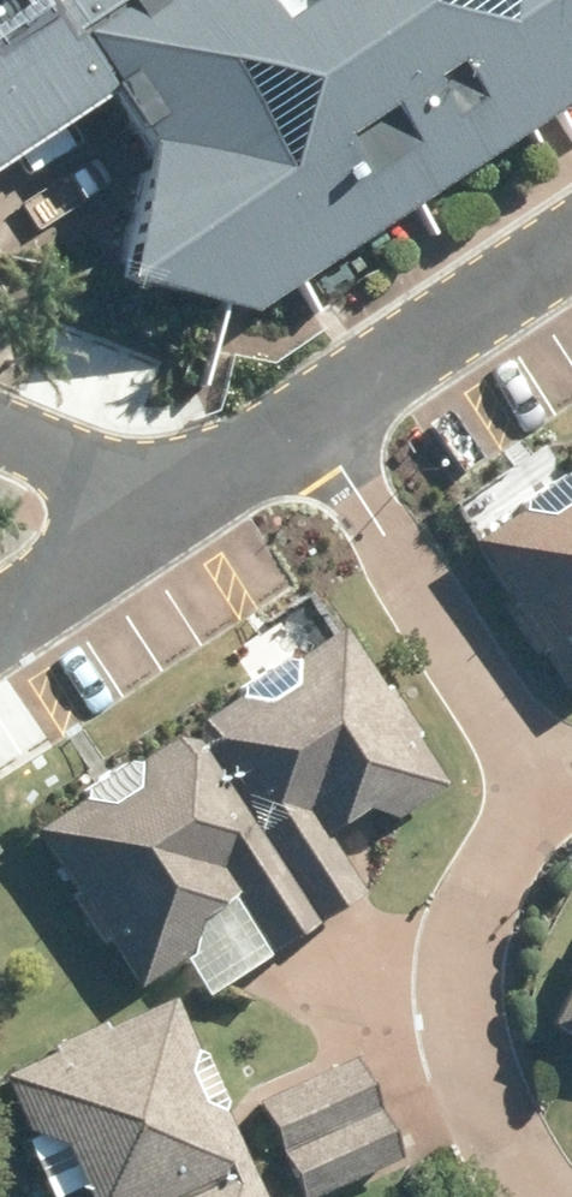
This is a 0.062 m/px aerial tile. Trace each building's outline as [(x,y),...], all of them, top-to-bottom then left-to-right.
[(109,95),(148,153),(121,284),(260,311),(571,106),(571,0),(0,0),(0,168),(109,95)] [(516,604),(507,609),(539,658),(546,653),(571,693),(571,475),(564,473),(520,503),(517,519),(476,546),(516,604)] [(417,739),(423,736),(392,687),(385,692),(345,631),(302,659),(285,657),(242,684),(239,702),(199,728),(196,742),(318,924),(366,893),(327,834),(366,808),(406,815),(449,788),(417,739)] [(39,834),(78,893),(69,898),(101,947),(108,942),(140,989),(191,954),(197,922),(235,898),(273,955),(318,924),(196,742),(176,738),(139,764),(127,761),(82,790),(79,806),(39,834)] [(551,1031),(571,1042),(571,989),(551,1031)] [(56,1051),(59,1056),(5,1080),(33,1138),(26,1141),(50,1196),(70,1196),(87,1190),(90,1196),(187,1196),(250,1168),(173,996),(56,1051)] [(360,1058),(259,1104),(281,1151),(381,1105),(360,1058)] [(281,1151),(301,1196),(321,1196),(405,1159),(381,1105),(281,1151)] [(250,1168),(187,1196),(264,1196),(250,1168)]
